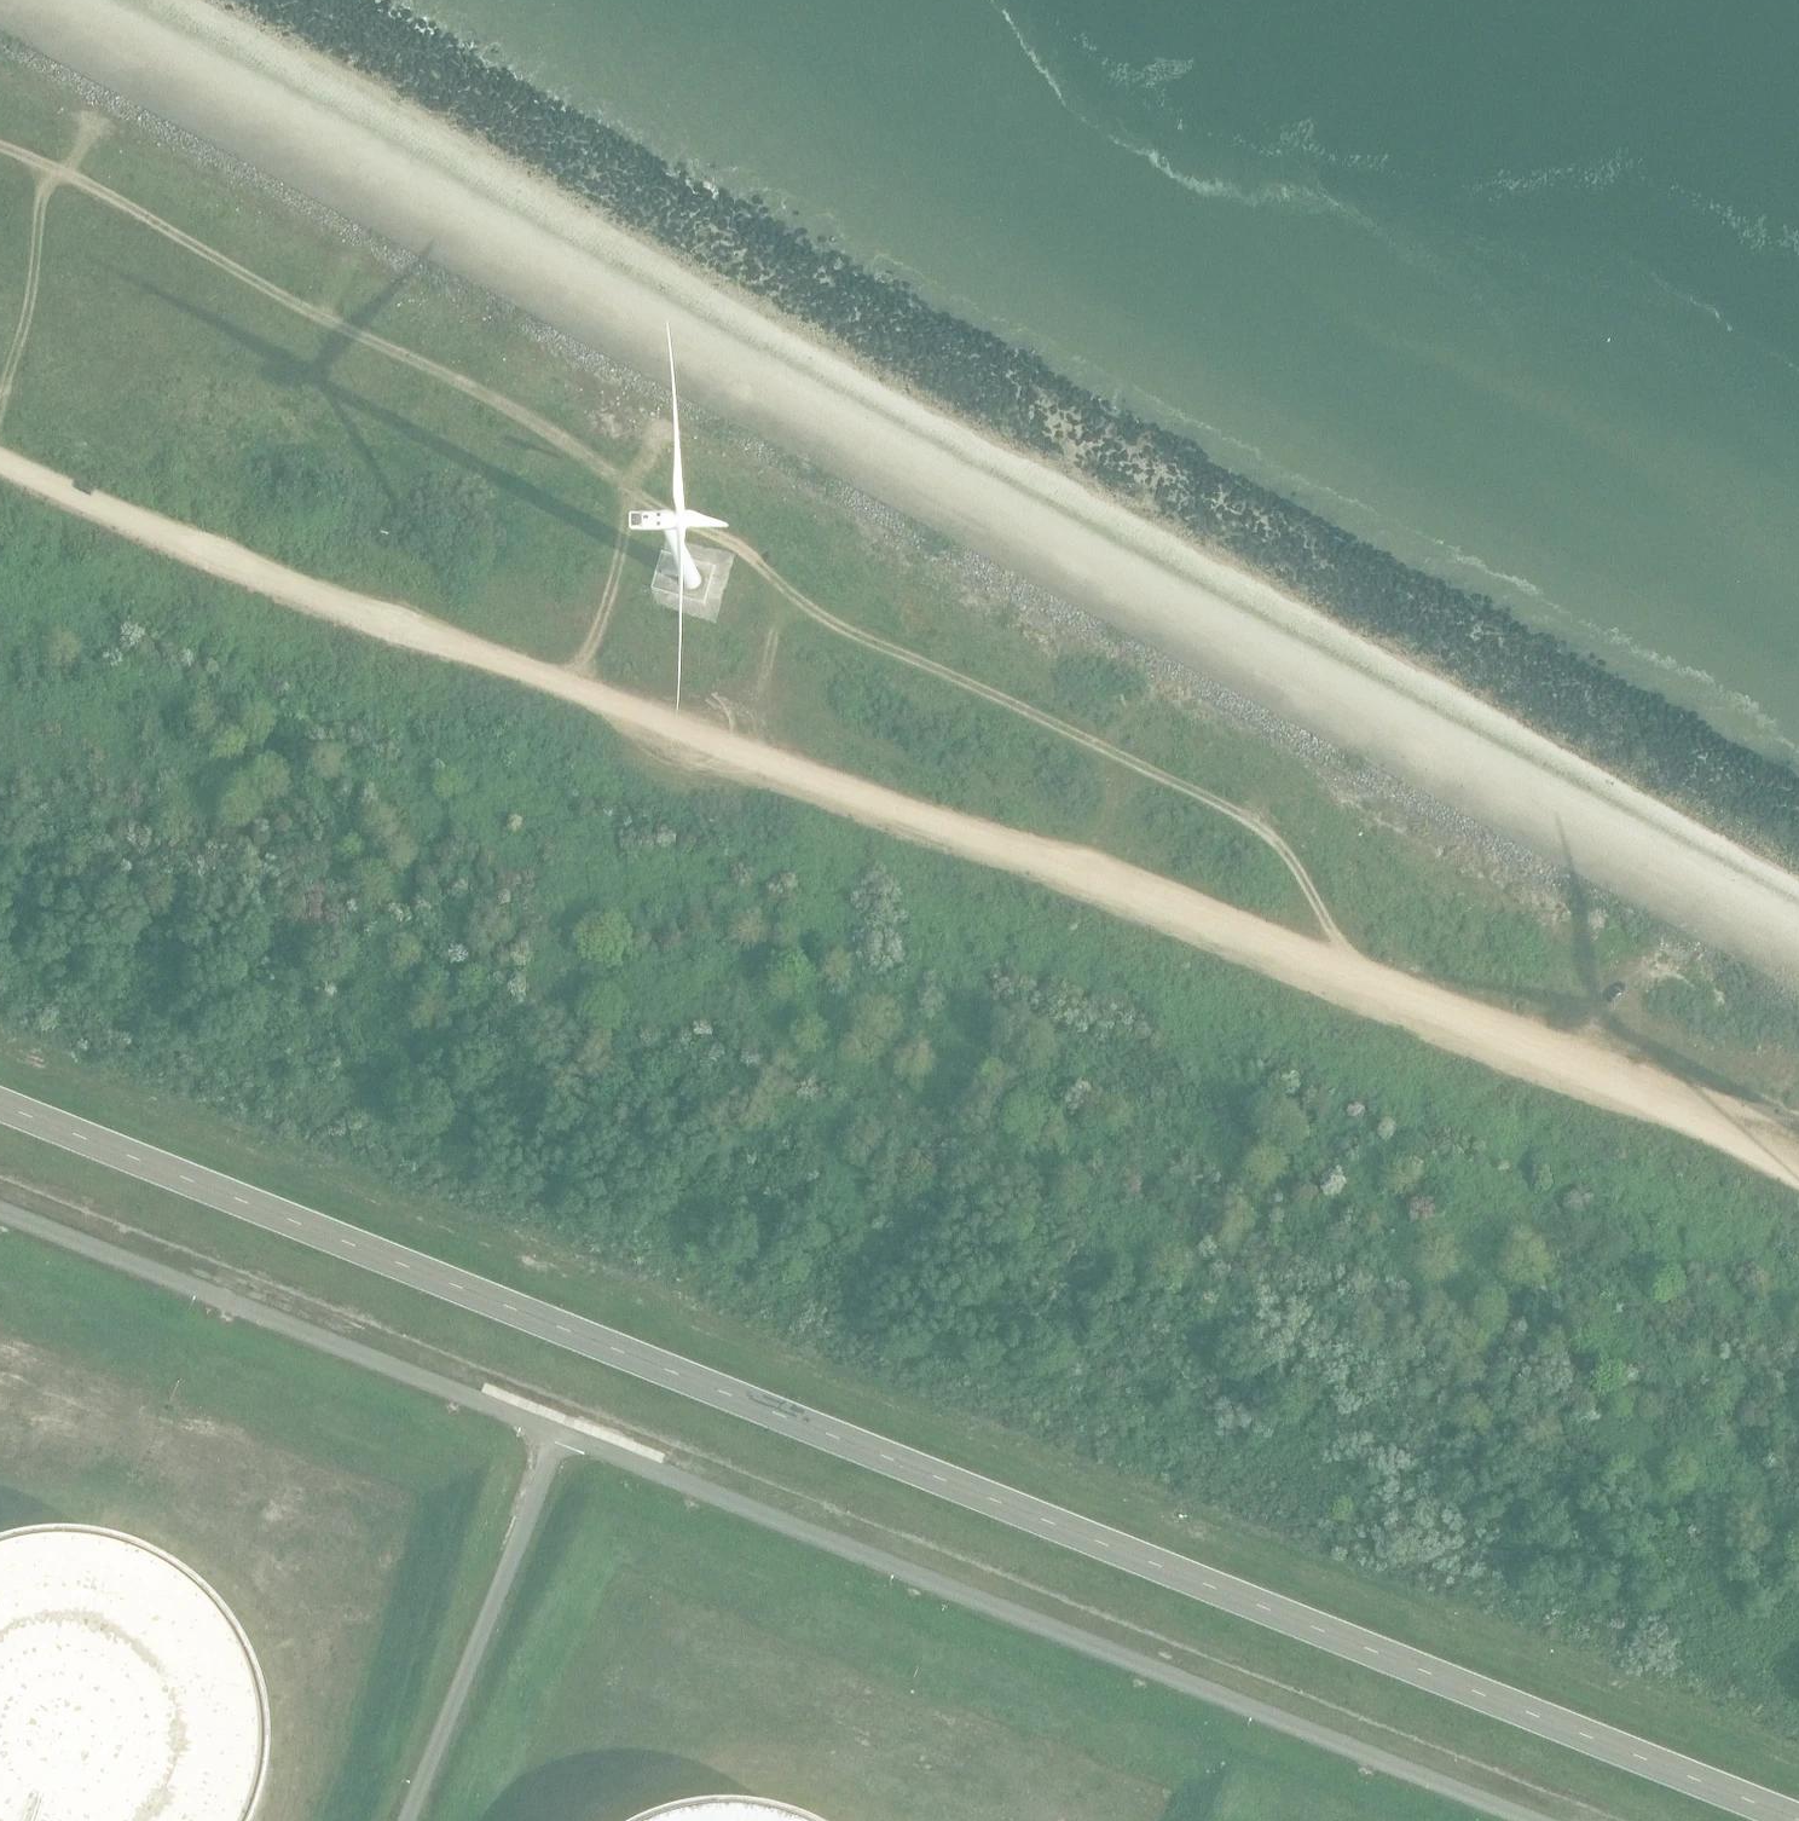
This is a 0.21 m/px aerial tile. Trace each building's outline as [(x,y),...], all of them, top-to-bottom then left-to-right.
[(43,1538),(0,1549),(0,1820),(251,1820),(252,1820),(267,1752),(258,1683),(226,1621),(176,1573),(112,1544),(43,1538)] [(698,1811),(671,1820),(799,1820),(767,1810),(698,1811)]
